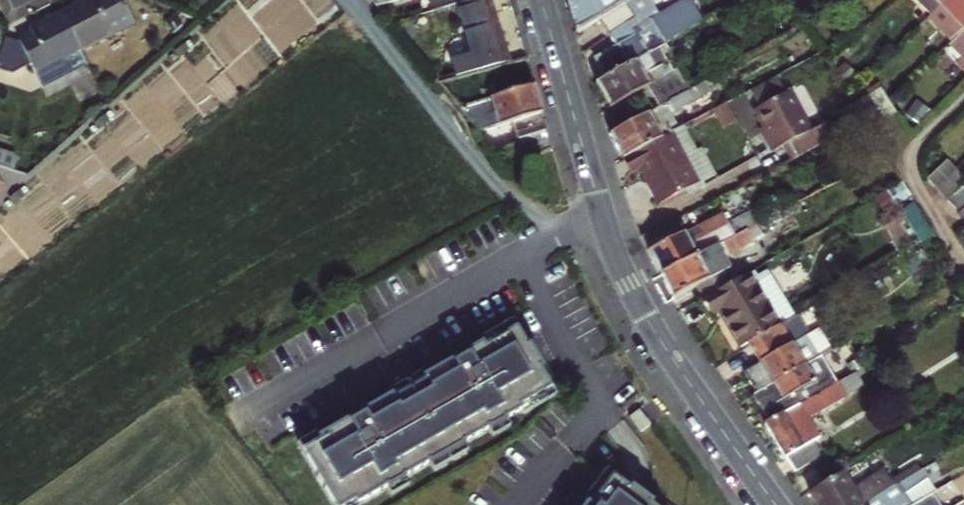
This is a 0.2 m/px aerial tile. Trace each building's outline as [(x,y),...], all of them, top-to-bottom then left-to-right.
[(61,9),(81,47),(132,19),(122,0),(78,0),(61,9)] [(433,9),(461,2),(467,0),(430,0),(433,9)] [(468,30),(500,21),(495,0),(467,0),(461,2),(468,30)] [(577,37),(602,23),(642,0),(567,0),(577,37)] [(596,61),(608,82),(655,57),(712,25),(698,0),(697,0),(661,19),(650,0),(642,0),(602,23),(618,49),(596,61)] [(946,19),(963,1),(963,0),(919,0),(911,7),(909,9),(932,33),(946,19)] [(946,19),(963,37),(963,1),(946,19)] [(61,9),(28,28),(30,32),(20,38),(45,82),(88,60),(81,47),(61,9)] [(469,64),(471,70),(511,60),(500,21),(468,30),(475,56),(476,62),(469,64)] [(469,64),(476,62),(475,56),(460,60),(463,72),(471,70),(469,64)] [(597,88),(610,112),(643,94),(673,78),(670,72),(664,75),(655,57),(608,82),(597,88)] [(877,99),(863,74),(850,82),(864,106),(877,99)] [(643,94),(656,118),(671,110),(686,102),(673,78),(643,94)] [(790,98),(781,81),(754,95),(763,113),(757,116),(766,135),(763,137),(774,160),(788,153),(796,166),(840,144),(833,129),(818,137),(797,95),(790,98)] [(854,112),(864,106),(850,82),(839,89),(854,112)] [(516,140),(546,131),(534,85),(461,103),(487,135),(493,133),(492,125),(511,120),(516,140)] [(707,90),(686,102),(671,110),(675,118),(711,98),(707,90)] [(730,108),(717,115),(726,135),(740,128),(730,108)] [(626,164),(683,133),(675,118),(671,110),(656,118),(613,141),(626,164)] [(699,154),(687,131),(683,133),(626,164),(635,180),(643,176),(660,209),(718,177),(704,151),(699,154)] [(16,167),(19,156),(16,151),(0,146),(0,162),(16,167)] [(933,148),(913,167),(923,178),(943,159),(933,148)] [(943,159),(923,178),(934,189),(937,186),(949,198),(963,183),(963,180),(943,159)] [(949,198),(945,203),(957,215),(963,208),(963,183),(949,198)] [(963,229),(963,208),(957,215),(951,221),(961,232),(963,229)] [(725,220),(686,240),(679,227),(644,245),(663,280),(737,243),(725,220)] [(719,298),(713,285),(717,283),(713,275),(731,266),(729,262),(757,247),(755,244),(768,238),(763,229),(737,243),(663,280),(685,316),(705,305),(719,298)] [(731,266),(713,275),(717,283),(735,274),(731,266)] [(752,349),(785,331),(755,277),(719,298),(705,305),(714,323),(724,318),(743,355),(752,349)] [(487,347),(517,329),(512,320),(481,339),(484,344),(485,344),(487,347)] [(797,351),(811,343),(807,335),(800,323),(785,331),(797,351)] [(807,335),(811,343),(831,332),(826,324),(807,335)] [(334,504),(352,504),(355,503),(357,504),(359,504),(387,489),(402,480),(429,464),(462,444),(488,429),(512,415),(520,411),(518,407),(552,390),(541,370),(544,369),(530,346),(528,347),(517,329),(487,347),(485,344),(484,344),(428,377),(427,378),(429,381),(396,400),(394,397),(393,397),(363,415),(365,418),(354,424),(352,421),(338,429),(337,427),(318,438),(320,442),(303,452),(334,504)] [(763,370),(797,351),(785,331),(752,349),(763,370)] [(831,332),(811,343),(816,352),(823,348),(824,351),(837,343),(831,332)] [(809,373),(823,364),(816,352),(811,343),(797,351),(809,373)] [(763,399),(809,373),(797,351),(763,370),(752,376),(763,399)] [(334,423),(338,429),(352,421),(354,424),(365,418),(363,415),(393,397),(394,397),(396,400),(429,381),(427,378),(428,377),(425,371),(334,423)] [(824,399),(809,373),(763,399),(761,400),(776,426),(789,419),(824,399)] [(856,401),(846,386),(824,399),(789,419),(809,454),(823,446),(813,427),(856,401)] [(520,411),(522,414),(556,397),(552,390),(518,407),(520,411)] [(639,411),(630,417),(642,433),(650,426),(639,411)] [(488,429),(492,435),(515,422),(512,415),(488,429)] [(789,419),(776,426),(773,428),(801,474),(830,458),(823,446),(809,454),(789,419)] [(299,445),(303,452),(320,442),(318,438),(317,434),(299,445)] [(429,464),(433,470),(466,451),(462,444),(429,464)] [(586,501),(588,503),(610,475),(602,469),(580,497),(586,501)] [(647,504),(649,501),(628,486),(627,488),(610,475),(588,503),(586,501),(583,504),(649,504),(647,504)] [(820,504),(881,504),(906,490),(896,475),(857,498),(846,479),(815,498),(820,504)] [(387,489),(390,495),(406,486),(402,480),(387,489)] [(906,490),(881,504),(915,504),(906,490)]
